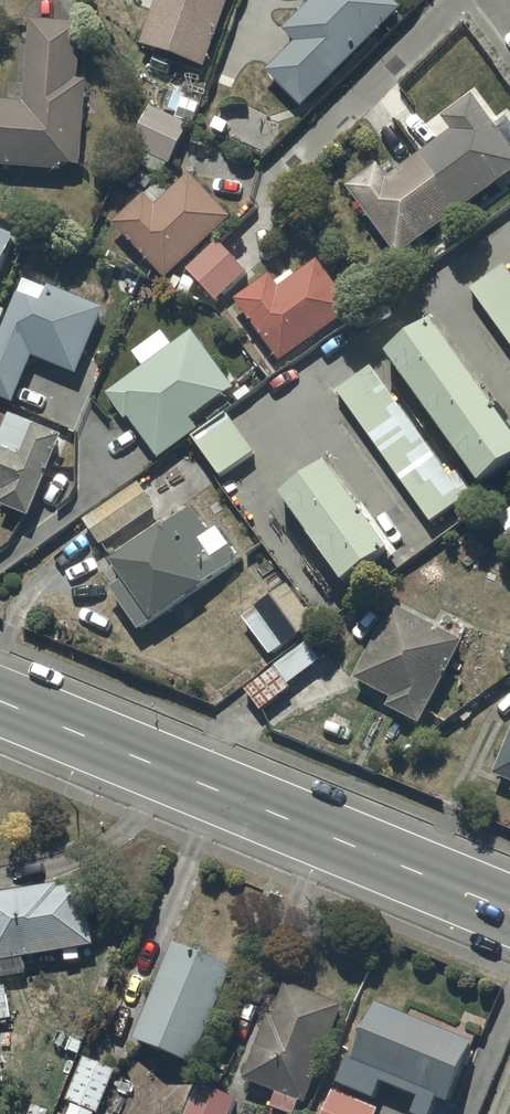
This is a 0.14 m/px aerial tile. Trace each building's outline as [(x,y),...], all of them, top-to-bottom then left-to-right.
[(141,42),(204,64),(227,0),(156,0),(141,42)] [(265,69),(301,105),(401,6),(395,0),(310,0),(282,28),(294,40),(265,69)] [(0,109),(0,163),(62,167),(63,162),(81,163),(85,79),(79,79),(81,22),(30,20),(26,101),(3,100),(2,110),(0,109)] [(346,184),(397,253),(509,170),(509,145),(509,144),(509,121),(506,116),(494,124),(472,94),(443,115),(452,128),(387,176),(377,163),(346,184)] [(188,124),(150,106),(131,143),(137,146),(131,158),(161,173),(167,161),(170,162),(188,124)] [(159,181),(113,222),(165,275),(229,215),(189,173),(169,191),(159,181)] [(17,234),(0,227),(0,275),(17,234)] [(218,241),(188,268),(216,299),(246,272),(218,241)] [(270,274),(236,299),(280,358),(351,307),(316,259),(279,286),(270,274)] [(470,288),(509,343),(509,275),(504,266),(470,288)] [(34,353),(78,373),(105,307),(51,284),(45,300),(19,291),(0,341),(0,397),(14,402),(34,353)] [(387,348),(480,477),(509,455),(509,428),(430,318),(387,348)] [(145,365),(108,392),(127,416),(129,415),(160,455),(197,427),(190,418),(235,384),(193,330),(174,344),(163,330),(135,352),(145,365)] [(370,366),(338,389),(431,519),(464,496),(370,366)] [(6,490),(1,502),(31,514),(64,434),(11,413),(0,439),(0,487),(6,490)] [(225,413),(193,435),(220,472),(252,449),(225,413)] [(326,460),(282,492),(344,577),(388,544),(326,460)] [(139,482),(86,518),(102,541),(155,505),(139,482)] [(126,578),(112,588),(141,628),(239,555),(217,525),(210,530),(192,506),(166,525),(164,522),(112,559),(126,578)] [(497,517),(508,532),(505,534),(509,541),(509,507),(497,517)] [(288,582),(243,615),(270,652),(316,619),(288,582)] [(391,603),(354,676),(392,696),(387,704),(420,721),(462,641),(391,603)] [(493,772),(509,779),(509,731),(493,772)] [(0,896),(0,963),(94,948),(84,882),(0,896)] [(236,971),(175,945),(135,1041),(196,1067),(236,971)] [(9,1016),(5,986),(0,987),(0,1017),(9,1016)] [(345,1009),(290,988),(277,1021),(272,1019),(247,1082),(308,1105),(345,1009)] [(379,1003),(357,1062),(349,1059),(339,1088),(376,1101),(382,1084),(421,1099),(416,1113),(432,1113),(438,1099),(449,1103),(473,1037),(379,1003)] [(116,1070),(84,1057),(66,1103),(71,1105),(93,1113),(98,1113),(116,1070)] [(199,1085),(188,1113),(233,1113),(238,1100),(199,1085)] [(332,1090),(323,1113),(374,1113),(376,1108),(332,1090)] [(71,1105),(68,1113),(93,1113),(71,1105)]
